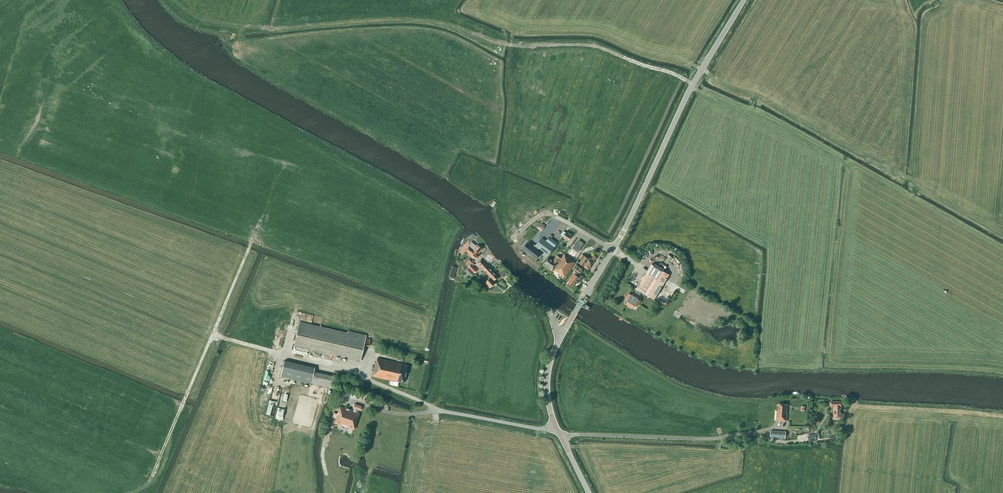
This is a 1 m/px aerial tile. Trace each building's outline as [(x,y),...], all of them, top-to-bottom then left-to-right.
[(563,237),(566,233),(564,231),(561,235),(561,234),(557,239),(559,241),(563,236),(563,237)] [(472,253),(470,255),(475,259),(479,254),(475,250),(477,247),(475,246),(479,241),(475,238),(471,243),(468,246),(472,249),(470,252),(472,253)] [(558,244),(550,238),(548,242),(542,238),(536,245),(536,246),(534,248),(530,245),(526,250),(533,256),(538,251),(536,250),(538,247),(548,255),(558,244)] [(468,246),(471,243),(469,241),(460,251),(463,254),(465,251),(470,255),(472,253),(470,252),(472,249),(468,246)] [(583,268),(583,267),(590,256),(584,252),(580,258),(582,259),(579,263),(581,265),(580,266),(583,268)] [(571,260),(572,259),(564,254),(554,269),(565,277),(575,263),(571,260)] [(557,264),(561,259),(557,256),(553,261),(548,257),(544,263),(553,270),(557,264)] [(596,258),(593,256),(592,257),(591,256),(590,256),(583,267),(588,270),(595,260),(596,258)] [(488,275),(492,271),(481,259),(477,263),(484,271),(480,275),(482,278),(486,273),(488,275)] [(573,268),(580,274),(584,269),(576,263),(573,268)] [(477,270),(471,264),(468,267),(474,273),(477,270)] [(664,269),(654,264),(653,265),(652,264),(635,293),(634,292),(632,295),(629,293),(625,299),(628,301),(627,304),(632,308),(634,304),(637,306),(641,301),(637,299),(642,292),(654,299),(669,275),(663,271),(664,269)] [(457,267),(451,265),(447,282),(452,284),(457,267)] [(498,271),(502,276),(506,272),(502,268),(498,271)] [(494,281),(498,277),(492,271),(488,275),(494,281)] [(573,274),(569,280),(570,281),(568,284),(572,287),(576,282),(578,284),(583,277),(575,271),(573,274)] [(485,282),(490,288),(494,284),(489,278),(488,277),(486,279),(487,280),(485,282)] [(670,298),(668,297),(667,298),(660,295),(657,303),(667,307),(670,298)] [(299,322),(294,346),(360,361),(366,335),(348,331),(348,333),(299,322)] [(375,363),(372,376),(399,382),(404,383),(408,366),(401,364),(402,364),(377,358),(376,363),(375,363)] [(280,376),(331,388),(333,376),(314,372),(315,366),(284,359),(280,376)] [(286,418),(291,392),(282,391),(277,416),(286,418)] [(841,417),(841,406),(842,406),(842,401),(830,401),(831,406),(834,406),(834,418),(841,417)] [(787,404),(778,403),(777,413),(776,413),(776,421),(786,422),(787,413),(786,413),(787,404)] [(334,423),(354,430),(359,413),(355,411),(355,412),(353,411),(354,411),(340,406),(337,414),(334,413),(332,417),(336,418),(334,423)]
